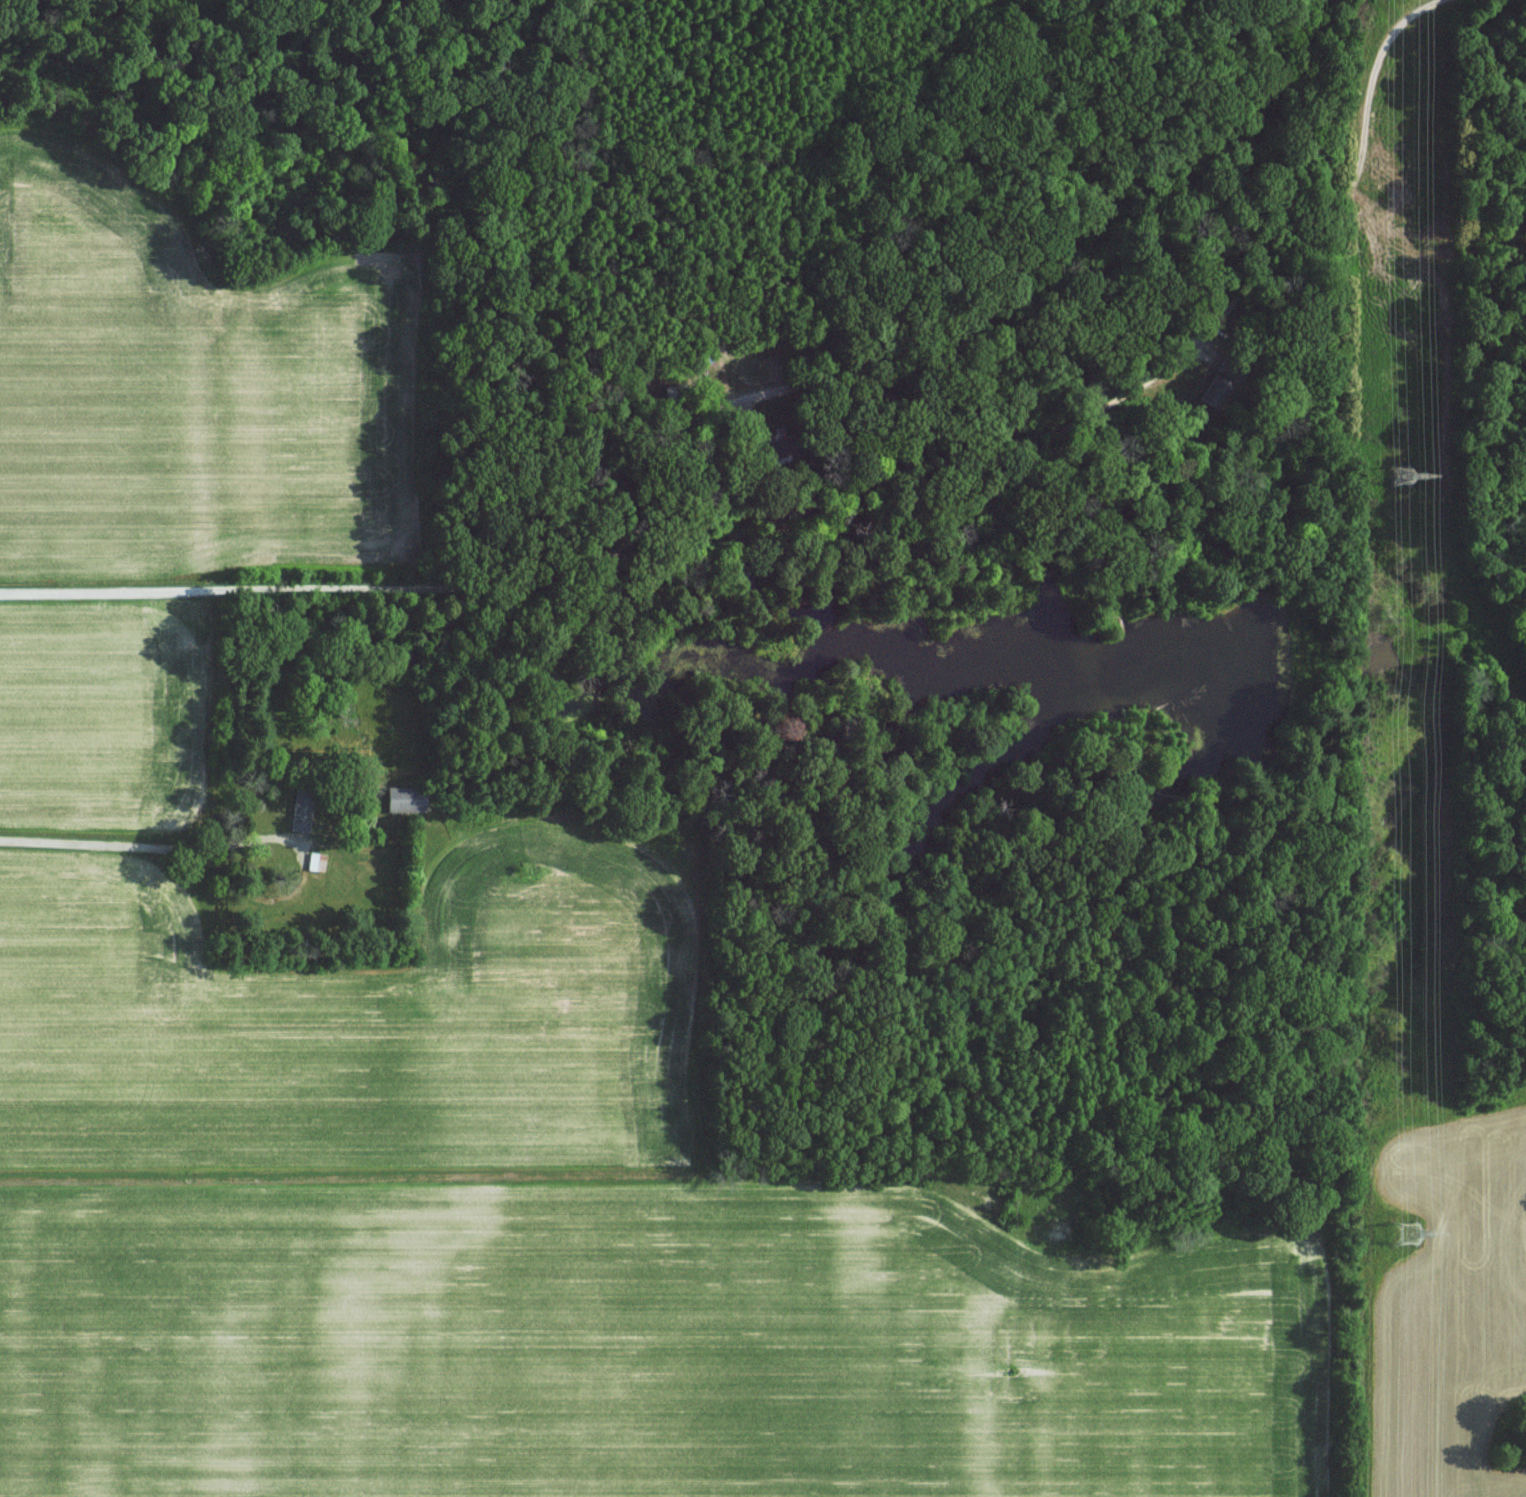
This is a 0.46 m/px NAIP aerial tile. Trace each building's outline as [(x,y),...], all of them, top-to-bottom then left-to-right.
[(424,812),(424,788),(386,788),(385,812),(424,812)] [(306,805),(292,804),(290,830),(305,831),(306,805)] [(325,855),(309,852),(306,869),(322,872),(325,855)]
